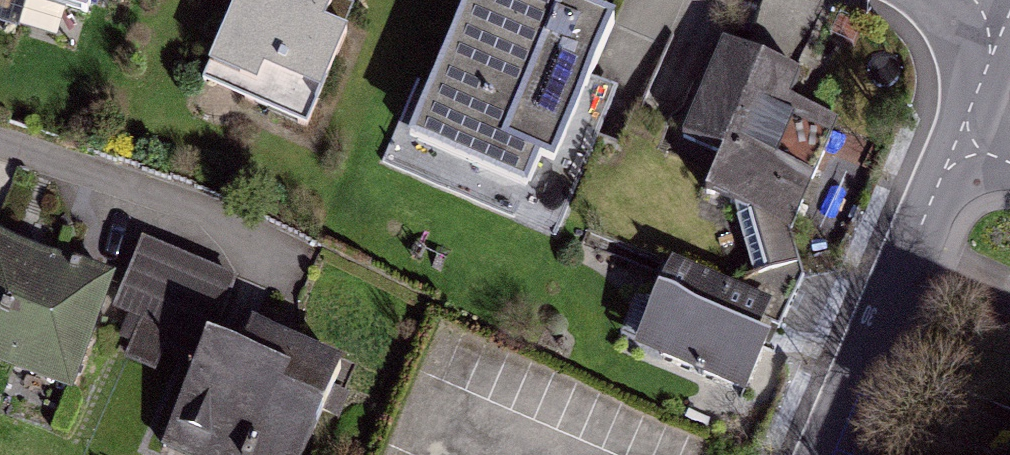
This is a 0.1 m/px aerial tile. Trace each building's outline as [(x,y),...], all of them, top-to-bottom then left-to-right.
[(94,20),(100,0),(25,0),(94,20)] [(345,0),(238,0),(208,79),(309,117),(353,3),(345,0)] [(560,0),(468,0),(413,143),(541,192),(608,18),(560,0)] [(852,114),(726,56),(673,172),(799,229),(852,114)] [(0,247),(0,359),(73,385),(109,287),(0,247)] [(772,307),(779,287),(673,250),(667,270),(772,307)] [(775,322),(664,279),(635,352),(747,394),(775,322)] [(947,301),(920,364),(1009,401),(1009,328),(947,301)] [(233,320),(176,452),(183,454),(303,454),(341,367),(233,320)]
